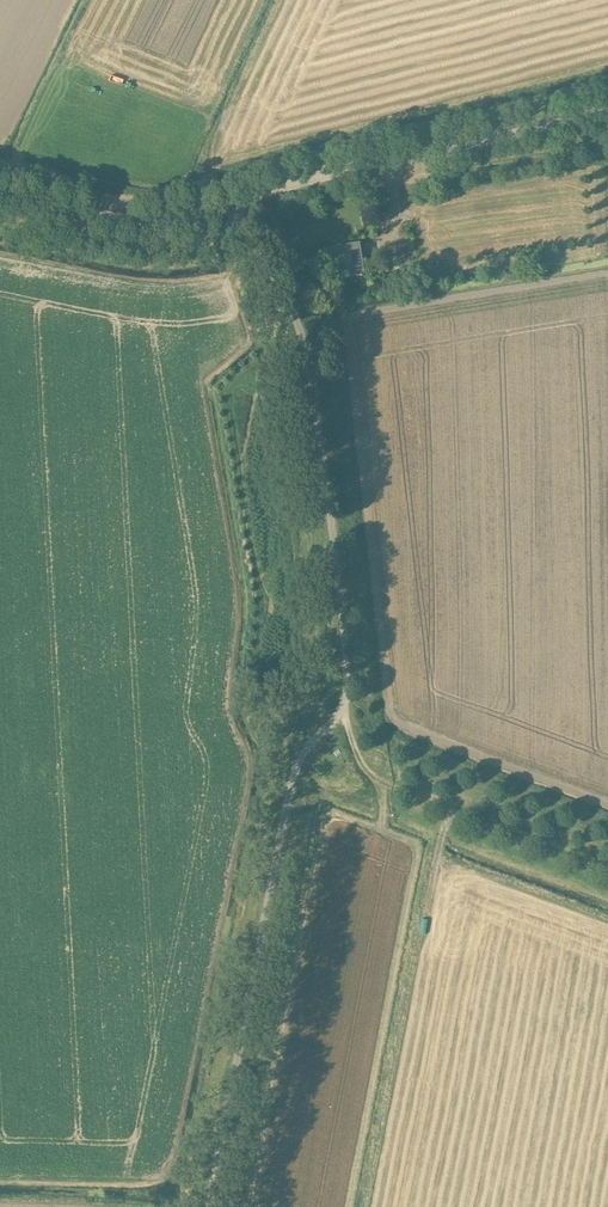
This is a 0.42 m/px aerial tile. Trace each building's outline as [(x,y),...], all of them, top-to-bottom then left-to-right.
[(365,273),(360,242),(326,248),(331,279),(365,273)]
